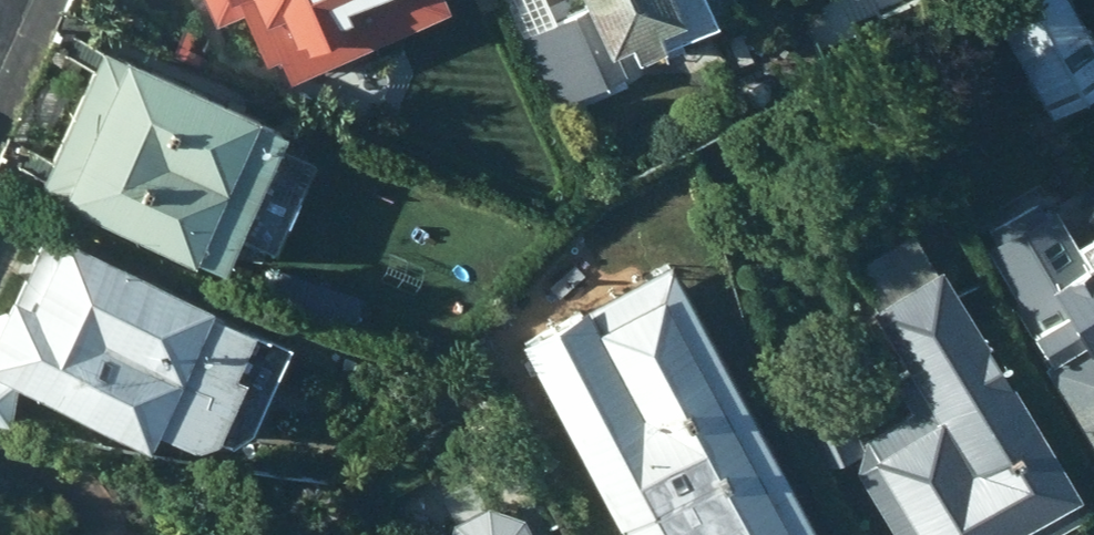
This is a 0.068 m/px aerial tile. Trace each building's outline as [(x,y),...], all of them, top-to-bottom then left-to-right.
[(99,2),(171,39),(191,0),(100,0),(99,2)] [(221,15),(228,14),(244,54),(279,40),(286,59),(308,50),(313,63),(355,46),(345,19),(374,7),(372,0),(215,0),(221,15)] [(428,28),(475,7),(472,0),(416,0),(428,28)] [(540,107),(593,83),(588,72),(609,62),(606,54),(720,2),(719,0),(490,0),(540,107)] [(1057,0),(1006,0),(980,13),(1036,114),(1093,83),(1093,67),(1057,0)] [(256,123),(75,37),(10,177),(193,262),(209,228),(251,247),(292,159),(249,139),(256,123)] [(37,225),(4,292),(0,290),(0,380),(111,435),(119,419),(163,441),(209,441),(229,425),(272,340),(37,225)] [(842,468),(882,534),(1016,534),(1066,505),(900,230),(836,268),(887,371),(874,375),(890,408),(852,434),(842,468)] [(1009,325),(1093,471),(1093,241),(1026,280),(1041,306),(1009,325)] [(503,340),(606,534),(800,534),(654,261),(503,340)] [(818,379),(780,396),(808,458),(846,440),(818,379)] [(503,514),(473,502),(439,520),(435,534),(514,534),(503,514)]
